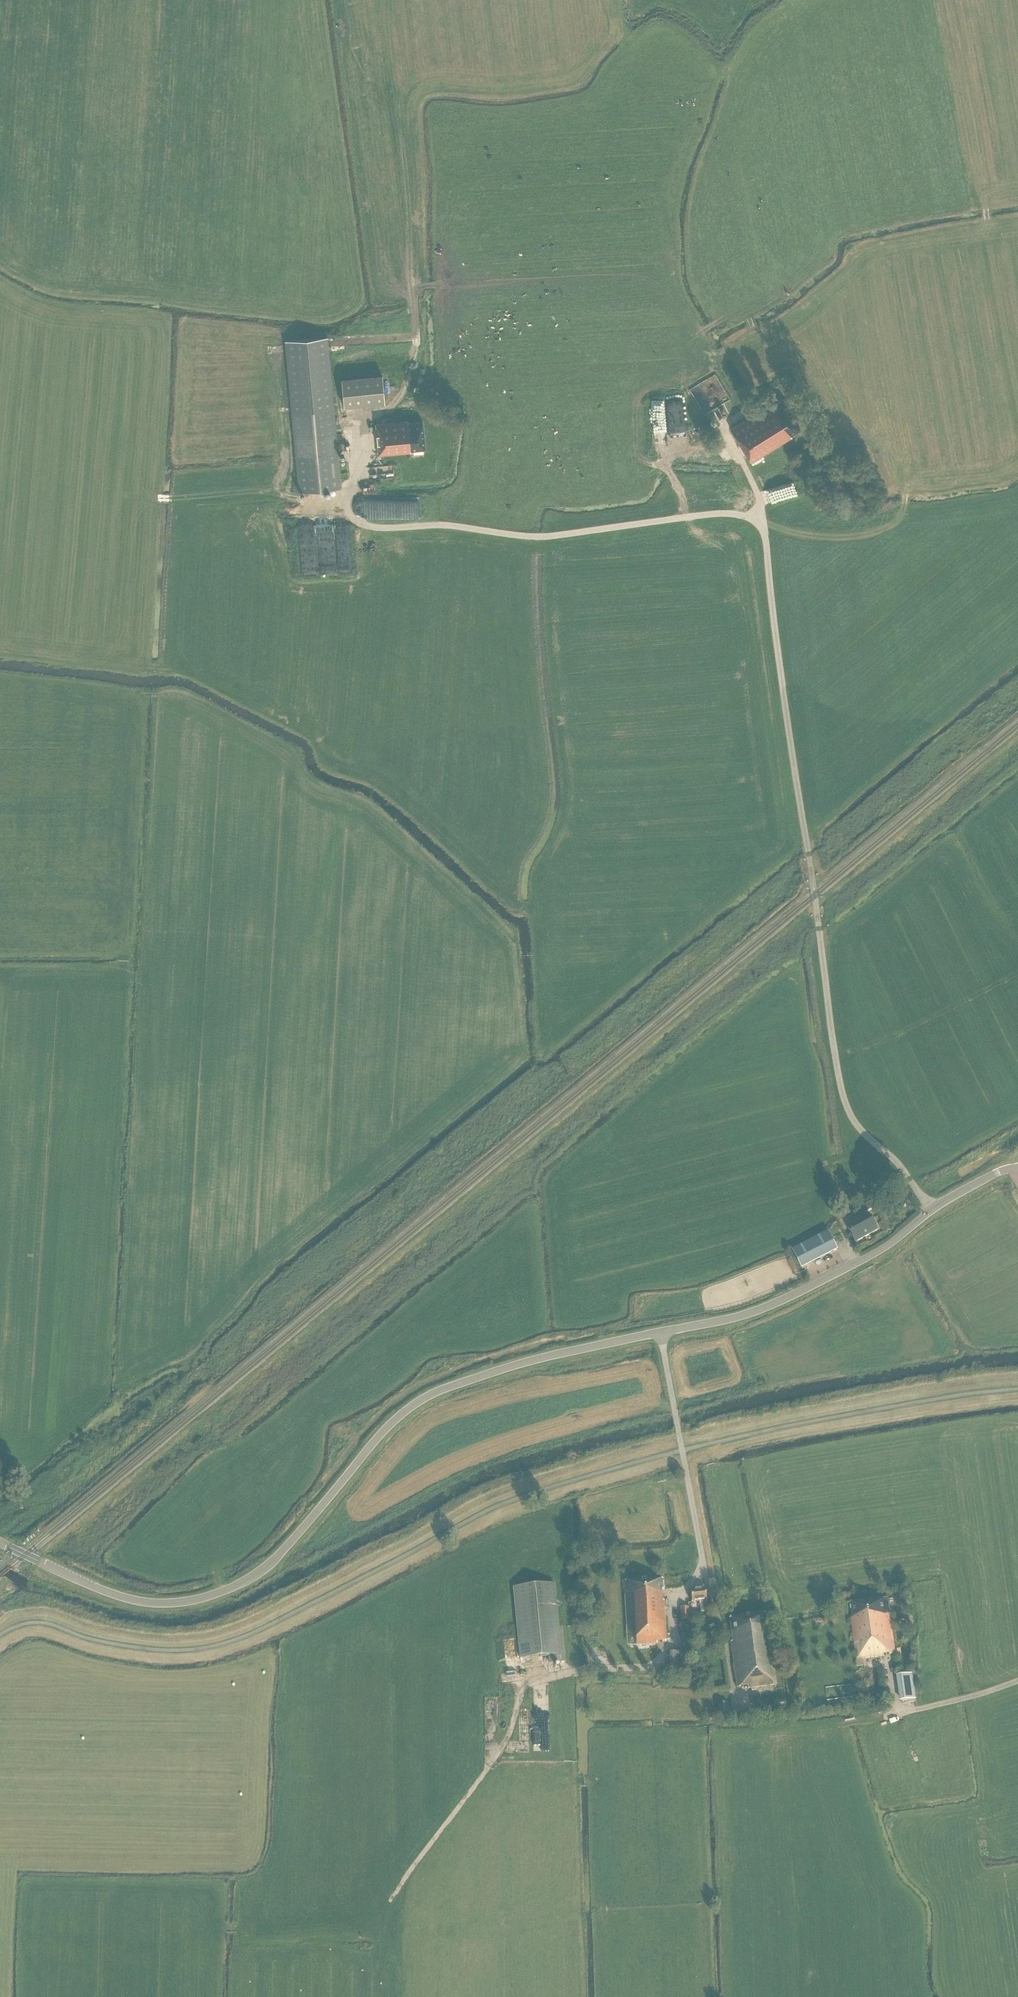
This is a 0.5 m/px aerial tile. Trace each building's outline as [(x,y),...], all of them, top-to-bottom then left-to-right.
[(327,336),(284,340),(298,491),(341,487),(327,336)] [(384,402),(382,374),(341,377),(343,406),(384,402)] [(801,428),(783,398),(770,406),(769,405),(730,429),(751,462),(791,437),(790,435),(801,428)] [(683,414),(681,401),(669,402),(671,415),(683,414)] [(712,412),(717,421),(723,418),(718,409),(712,412)] [(410,451),(410,449),(425,448),(422,421),(407,422),(406,422),(376,424),(379,454),(410,451)] [(688,426),(691,438),(708,433),(705,421),(688,426)] [(307,527),(312,527),(312,516),(298,516),(297,539),(302,539),(303,533),(307,533),(307,527)] [(311,548),(302,548),(303,564),(314,563),(314,558),(319,558),(318,545),(311,545),(311,548)] [(866,1206),(859,1210),(862,1215),(869,1211),(866,1206)] [(870,1216),(848,1228),(856,1242),(878,1230),(870,1216)] [(829,1233),(793,1251),(802,1269),(838,1250),(829,1233)] [(624,1582),(624,1583),(627,1645),(657,1644),(657,1642),(666,1642),(664,1601),(662,1601),(662,1593),(661,1590),(663,1590),(662,1579),(624,1582)] [(520,1658),(549,1656),(550,1664),(565,1662),(561,1623),(558,1623),(554,1583),(513,1587),(520,1658)] [(699,1602),(701,1611),(707,1611),(705,1589),(690,1591),(692,1603),(699,1602)] [(884,1656),(884,1655),(895,1654),(888,1599),(884,1599),(851,1603),(853,1613),(855,1613),(855,1616),(851,1617),(857,1659),(884,1656)] [(689,1608),(680,1608),(680,1621),(689,1620),(689,1608)] [(747,1689),(752,1688),(771,1686),(771,1688),(773,1687),(773,1685),(776,1685),(766,1614),(729,1619),(732,1642),(731,1642),(737,1688),(747,1686),(747,1689)] [(916,1700),(912,1675),(896,1676),(900,1702),(916,1700)] [(774,1702),(775,1711),(785,1709),(784,1701),(774,1702)] [(718,1705),(720,1719),(729,1718),(727,1704),(718,1705)]
